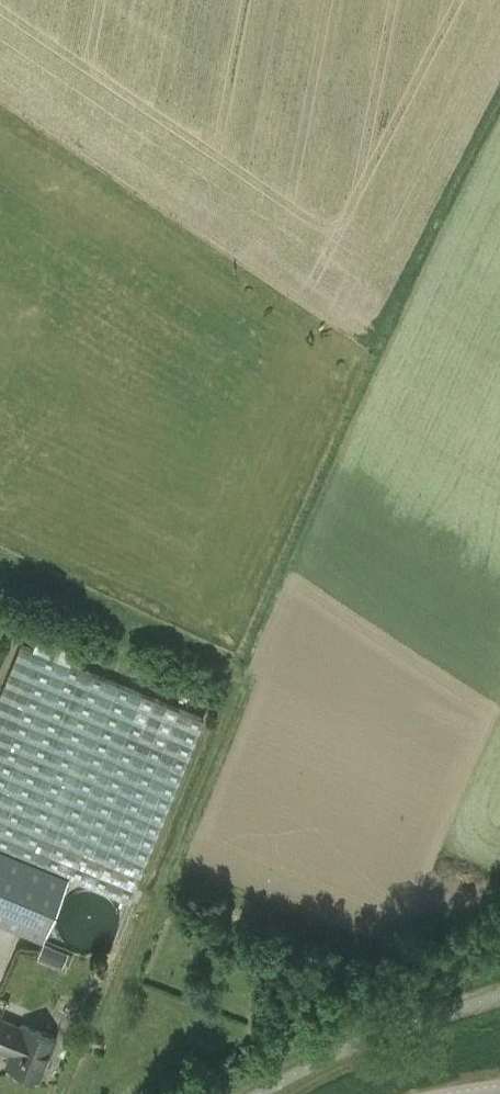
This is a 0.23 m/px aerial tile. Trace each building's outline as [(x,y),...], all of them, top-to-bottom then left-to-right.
[(204,717),(20,642),(0,693),(0,920),(43,937),(68,875),(129,900),(204,717)] [(85,949),(89,949),(96,948),(101,946),(104,944),(107,942),(111,937),(115,930),(116,926),(117,922),(117,915),(116,909),(114,905),(111,900),(109,898),(106,895),(102,892),(98,890),(91,888),(85,888),(82,889),(78,890),(74,891),(70,894),(65,898),(63,901),(60,905),(59,909),(58,913),(57,921),(58,926),(59,930),(62,936),(66,941),(72,945),(76,947),(80,948),(85,949)] [(63,966),(68,952),(44,942),(38,956),(63,966)] [(56,1036),(22,1023),(21,1025),(0,1017),(0,1047),(11,1051),(6,1064),(17,1068),(17,1072),(25,1076),(29,1073),(40,1077),(45,1063),(49,1062),(52,1055),(50,1051),(56,1036)]
